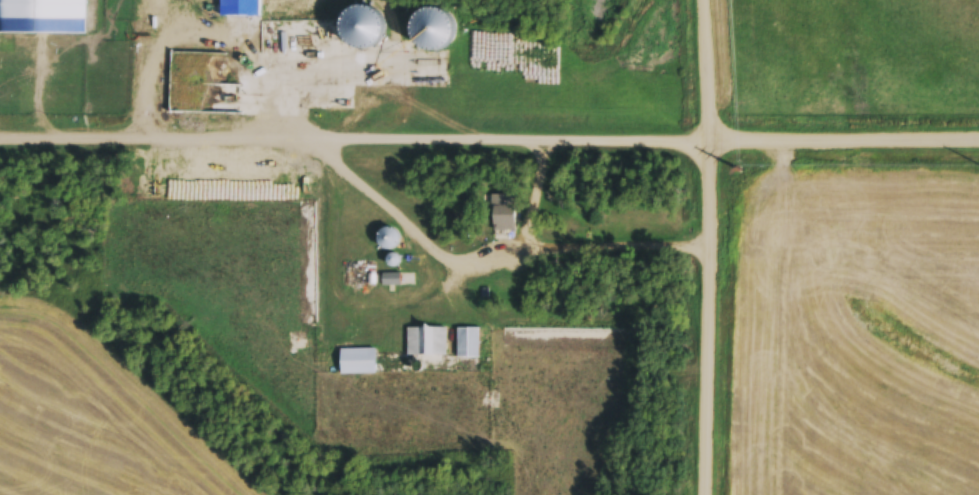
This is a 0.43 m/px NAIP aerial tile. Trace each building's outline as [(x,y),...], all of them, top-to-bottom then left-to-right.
[(86,37),(86,0),(0,0),(0,36),(86,37)] [(220,20),(261,20),(261,0),(220,0),(220,20)] [(386,32),(362,9),(354,17),(358,21),(352,28),(372,47),(386,32)] [(445,44),(456,30),(431,10),(420,24),(445,44)] [(516,198),(493,197),(492,233),(516,233),(516,198)] [(374,240),(383,255),(399,245),(391,230),(374,240)] [(446,331),(407,331),(407,359),(446,359),(446,331)] [(479,361),(479,331),(457,331),(457,361),(479,361)] [(376,353),(341,353),(341,378),(376,378),(376,353)]
